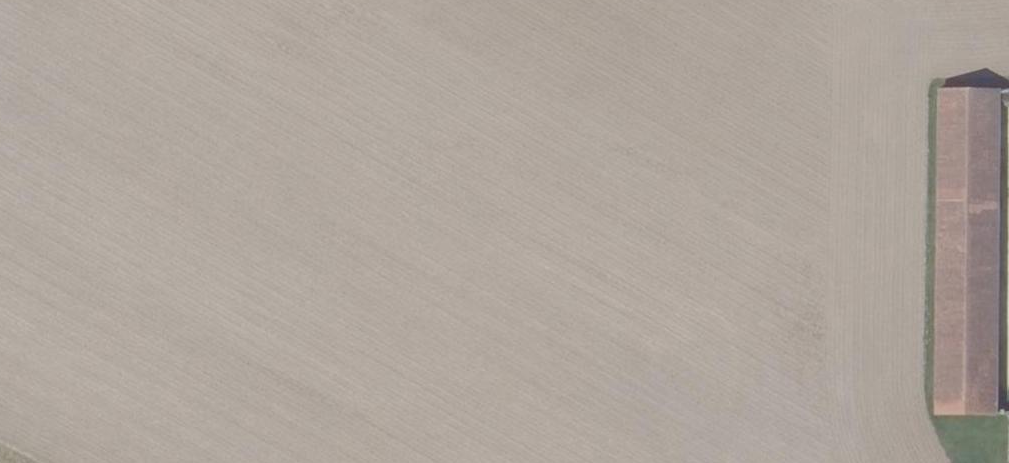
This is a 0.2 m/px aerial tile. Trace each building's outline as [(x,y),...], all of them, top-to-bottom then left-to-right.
[(936,413),(986,413),(996,413),(999,92),(940,91),(936,413)]
